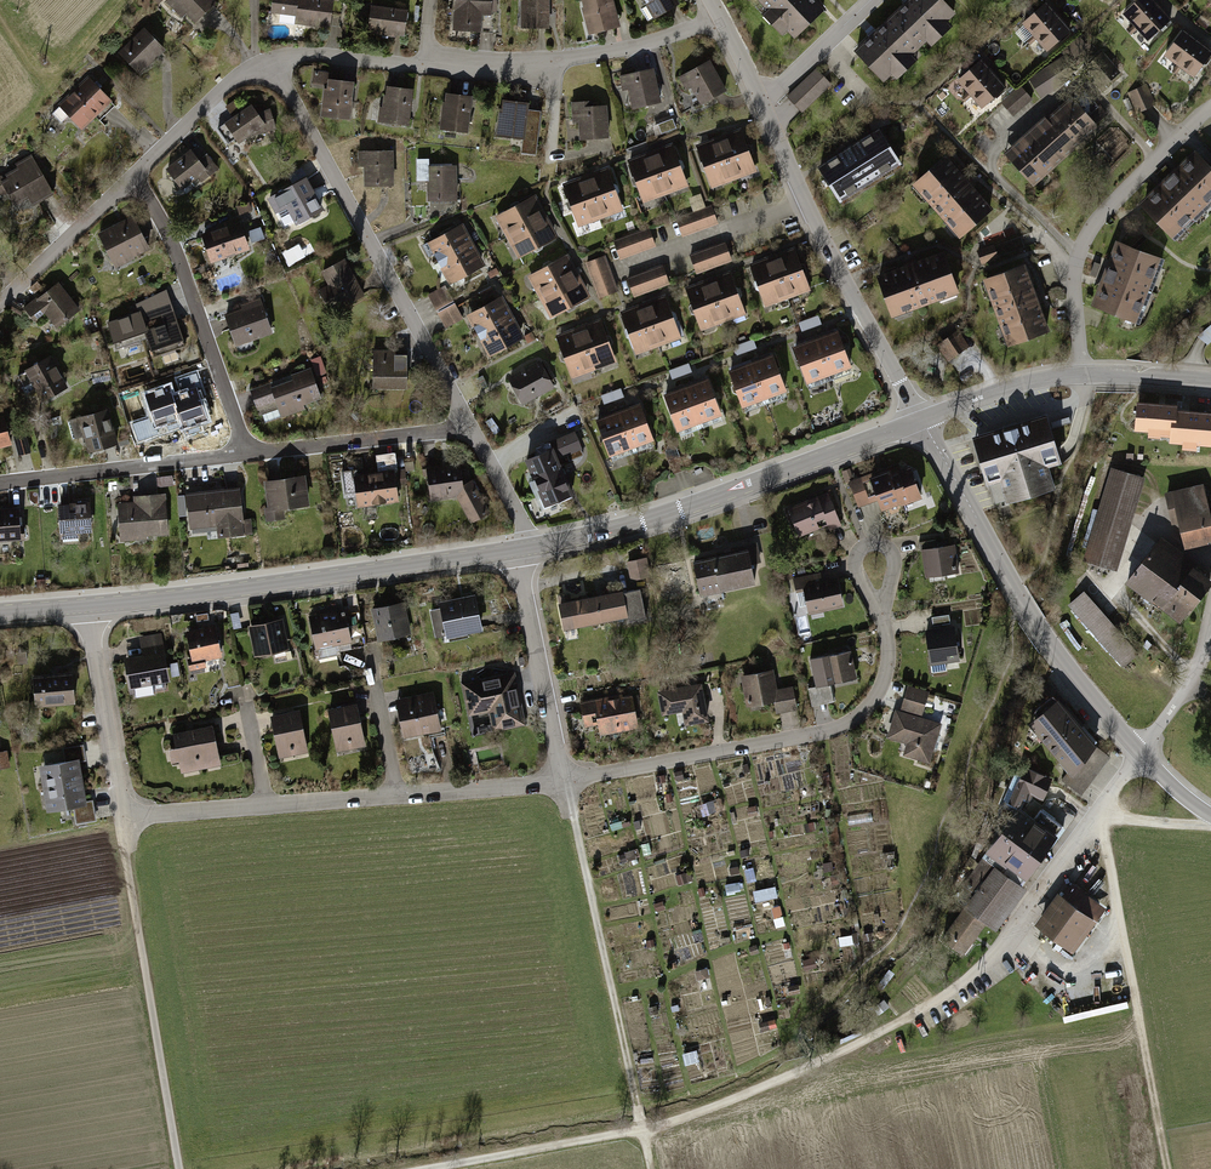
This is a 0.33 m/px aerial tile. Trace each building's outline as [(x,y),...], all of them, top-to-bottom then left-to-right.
[(167,1),(183,17),(188,12),(198,22),(219,1),(219,0),(168,0),(167,1)] [(275,13),(296,15),(295,24),(332,28),(335,0),(277,0),(275,13)] [(456,30),(485,32),(486,12),(495,13),(496,0),(457,0),(456,30)] [(552,0),(525,0),(525,27),(552,27),(552,0)] [(623,24),(617,0),(585,0),(586,4),(584,5),(591,33),(623,24)] [(656,17),(682,3),(681,0),(647,0),(656,17)] [(822,0),(764,0),(771,7),(764,14),(785,36),(792,29),(799,36),(829,7),(822,0)] [(893,14),(921,45),(929,37),(936,44),(959,23),(952,16),(959,10),(950,0),(908,0),(893,14)] [(1160,0),(1139,0),(1118,21),(1144,48),(1176,17),(1160,0)] [(1041,58),(1075,31),(1050,2),(1017,29),(1041,58)] [(411,9),(373,5),(370,33),(408,36),(411,9)] [(893,14),(855,48),(883,79),(895,69),(903,78),(923,59),(915,50),(921,45),(893,14)] [(147,26),(121,53),(141,73),(168,46),(147,26)] [(1187,29),(1164,64),(1194,84),(1210,59),(1210,45),(1187,29)] [(1065,56),(1031,78),(1043,98),(1078,76),(1065,56)] [(976,114),(1010,86),(986,57),(952,85),(976,114)] [(702,107),(727,93),(710,62),(679,79),(687,94),(693,91),(702,107)] [(803,112),(834,84),(818,67),(788,96),(796,104),(803,112)] [(324,115),(354,118),(358,80),(332,78),(333,72),(314,70),(312,85),(327,87),(324,115)] [(633,111),(661,105),(653,71),(620,78),(623,93),(629,91),(633,111)] [(90,73),(50,111),(62,123),(71,114),(85,128),(115,99),(90,73)] [(1021,84),(1001,101),(1013,115),(1033,98),(1021,84)] [(381,121),(413,124),(417,88),(389,85),(387,105),(383,104),(381,121)] [(1145,86),(1130,93),(1138,111),(1146,108),(1153,105),(1145,86)] [(442,129),(471,132),(475,94),(450,92),(449,100),(446,100),(442,129)] [(1004,154),(1034,185),(1110,112),(1094,95),(1085,104),(1074,93),(1051,115),(1048,112),(1004,154)] [(241,141),(253,132),(255,136),(279,127),(271,108),(261,112),(253,103),(242,111),(233,100),(225,107),(234,118),(227,123),(241,141)] [(502,102),(497,142),(525,146),(523,157),(537,158),(542,116),(528,114),(530,105),(502,102)] [(610,141),(607,108),(592,109),(592,103),(570,105),(572,127),(579,126),(581,144),(610,141)] [(818,168),(839,202),(906,161),(885,127),(818,168)] [(740,131),(719,139),(735,182),(757,174),(740,131)] [(719,139),(697,147),(713,190),(735,182),(719,139)] [(672,146),(650,154),(666,197),(688,189),(672,146)] [(1198,147),(1142,204),(1177,238),(1210,203),(1210,161),(1198,147)] [(193,148),(168,169),(184,189),(199,177),(204,183),(222,169),(208,152),(201,158),(193,148)] [(368,186),(397,185),(396,149),(360,150),(361,165),(367,165),(368,186)] [(945,151),(910,182),(958,235),(993,204),(945,151)] [(57,192),(32,153),(20,161),(22,164),(10,172),(12,175),(6,178),(6,174),(0,175),(0,195),(8,194),(12,192),(19,204),(31,196),(36,205),(57,192)] [(650,154),(628,162),(645,205),(666,197),(650,154)] [(460,200),(459,164),(432,165),(431,156),(417,157),(418,181),(429,180),(430,201),(460,200)] [(1171,169),(1167,165),(1158,174),(1161,178),(1171,169)] [(607,170),(585,178),(601,221),(623,212),(607,170)] [(327,209),(310,176),(268,197),(276,213),(289,206),(298,223),(327,209)] [(585,178),(563,186),(579,229),(601,221),(585,178)] [(688,201),(693,213),(706,208),(701,196),(688,201)] [(495,218),(506,239),(546,218),(535,197),(495,218)] [(238,205),(242,214),(254,209),(250,200),(238,205)] [(693,213),(676,220),(682,237),(718,223),(712,206),(706,208),(693,213)] [(136,215),(98,233),(114,266),(152,248),(136,215)] [(202,235),(212,262),(252,247),(241,216),(225,222),(227,226),(202,235)] [(506,239),(517,260),(557,239),(546,218),(506,239)] [(464,222),(426,243),(449,283),(486,262),(464,222)] [(249,240),(264,238),(263,226),(248,228),(249,240)] [(649,228),(614,241),(621,259),(656,246),(649,228)] [(978,250),(983,263),(1002,257),(1002,255),(1026,246),(1024,242),(1022,237),(998,246),(997,244),(978,250)] [(1165,255),(1119,239),(1095,307),(1141,323),(1165,255)] [(301,242),(283,250),(290,263),(308,255),(301,242)] [(727,243),(690,257),(697,276),(734,262),(727,243)] [(794,249),(772,257),(788,300),(810,292),(794,249)] [(877,276),(893,317),(963,291),(947,250),(877,276)] [(606,256),(586,264),(600,299),(620,292),(606,256)] [(366,290),(348,257),(324,269),(331,283),(321,288),(331,308),(366,290)] [(528,278),(539,299),(579,278),(568,257),(528,278)] [(772,257),(750,265),(766,308),(788,300),(772,257)] [(987,278),(1011,345),(1056,329),(1032,262),(987,278)] [(1102,264),(1096,262),(1091,274),(1097,276),(1102,264)] [(661,263),(626,276),(634,298),(669,285),(661,263)] [(498,266),(489,271),(492,276),(501,271),(498,266)] [(730,272),(708,281),(724,323),(746,315),(730,272)] [(539,299),(550,320),(590,299),(579,278),(539,299)] [(61,281),(24,309),(34,323),(46,313),(58,328),(82,309),(61,281)] [(708,281),(686,289),(703,331),(724,323),(708,281)] [(488,304),(469,314),(492,354),(526,335),(530,343),(537,340),(532,332),(528,334),(506,294),(500,297),(493,284),(481,291),(488,304)] [(447,285),(429,294),(446,326),(464,316),(447,285)] [(139,312),(109,323),(116,348),(147,338),(154,357),(185,346),(176,319),(147,330),(144,321),(172,311),(165,291),(137,304),(139,312)] [(245,307),(225,314),(235,342),(274,329),(262,294),(243,301),(245,307)] [(665,297),(643,305),(659,348),(681,340),(665,297)] [(643,305),(622,313),(638,356),(659,348),(643,305)] [(819,318),(799,325),(801,332),(821,325),(819,318)] [(600,321),(579,329),(595,372),(617,364),(600,321)] [(842,328),(796,344),(809,384),(856,368),(842,328)] [(579,329),(557,338),(573,380),(595,372),(579,329)] [(938,345),(949,360),(971,344),(961,329),(938,345)] [(753,341),(733,348),(736,355),(756,348),(753,341)] [(410,347),(374,348),(375,391),(411,390),(410,347)] [(776,353),(730,369),(744,408),(790,392),(776,353)] [(53,355),(19,374),(27,388),(35,384),(44,400),(71,386),(53,355)] [(542,359),(511,377),(526,403),(557,386),(542,359)] [(688,365),(668,372),(671,379),(691,372),(688,365)] [(314,367),(251,390),(264,426),(308,410),(305,404),(324,397),(314,367)] [(183,393),(173,396),(180,417),(184,427),(207,419),(196,388),(198,387),(194,374),(178,379),(183,393)] [(712,376),(666,392),(679,432),(726,416),(712,376)] [(180,417),(173,396),(170,386),(145,394),(156,426),(180,417)] [(622,390),(602,397),(605,404),(625,397),(622,390)] [(645,401),(599,417),(613,456),(659,440),(645,401)] [(1137,427),(1160,429),(1159,433),(1173,434),(1172,439),(1210,442),(1210,414),(1175,411),(1176,406),(1139,403),(1137,427)] [(110,409),(73,419),(77,434),(85,432),(91,452),(119,445),(110,409)] [(0,416),(0,447),(14,442),(18,454),(33,450),(27,432),(12,437),(5,414),(0,416)] [(1047,417),(970,439),(983,485),(996,481),(1003,505),(1053,491),(1046,468),(1061,464),(1047,417)] [(148,438),(142,420),(133,424),(139,441),(148,438)] [(541,454),(527,460),(546,508),(579,494),(564,456),(586,447),(579,430),(538,447),(541,454)] [(359,468),(343,470),(347,498),(359,496),(360,506),(402,501),(396,451),(378,453),(380,471),(360,473),(359,468)] [(682,454),(669,459),(675,474),(687,469),(682,454)] [(879,500),(882,507),(926,493),(915,460),(876,473),(876,471),(856,477),(852,467),(843,470),(847,482),(851,481),(859,506),(879,500)] [(459,496),(475,525),(496,513),(477,479),(466,486),(462,462),(427,466),(431,500),(459,496)] [(1147,476),(1113,466),(1086,558),(1121,568),(1147,476)] [(308,474),(267,479),(270,505),(266,506),(268,520),(288,517),(287,506),(311,503),(308,474)] [(174,475),(159,477),(160,486),(175,484),(174,475)] [(213,493),(192,495),(196,527),(218,524),(220,539),(255,535),(253,517),(247,518),(244,484),(213,487),(213,493)] [(1210,540),(1210,506),(1206,484),(1168,493),(1176,525),(1181,523),(1186,546),(1210,540)] [(830,491),(788,507),(799,535),(830,523),(833,529),(844,525),(830,491)] [(135,502),(119,503),(122,542),(159,540),(159,533),(171,533),(168,492),(134,494),(135,502)] [(91,500),(60,503),(63,540),(82,539),(81,531),(93,530),(91,500)] [(0,507),(0,540),(24,539),(22,506),(0,507)] [(712,528),(696,528),(696,542),(713,541),(712,528)] [(1126,584),(1179,627),(1210,587),(1210,581),(1164,544),(1160,541),(1126,584)] [(693,561),(701,596),(761,584),(756,558),(763,557),(760,542),(721,550),(722,555),(693,561)] [(920,544),(925,579),(960,574),(956,546),(930,550),(929,543),(920,544)] [(648,556),(629,561),(632,577),(652,572),(648,556)] [(847,606),(840,576),(825,580),(823,570),(792,578),(799,608),(809,605),(812,618),(827,615),(826,611),(847,606)] [(46,573),(36,573),(37,584),(47,583),(46,573)] [(558,593),(565,628),(632,615),(633,619),(650,616),(645,588),(628,591),(627,588),(575,599),(573,590),(558,593)] [(1087,589),(1070,604),(1124,666),(1141,652),(1087,589)] [(478,592),(440,599),(441,608),(431,610),(437,639),(445,638),(446,643),(470,638),(469,633),(485,630),(478,592)] [(407,599),(374,606),(381,642),(414,635),(407,599)] [(348,607),(311,614),(320,659),(343,655),(341,644),(355,641),(348,607)] [(935,626),(928,628),(935,672),(949,670),(948,661),(964,659),(959,623),(953,623),(951,613),(934,616),(935,626)] [(286,619),(249,625),(254,657),(274,654),(276,665),(293,662),(286,619)] [(218,625),(187,629),(194,674),(209,671),(207,659),(223,656),(218,625)] [(127,656),(132,687),(138,686),(140,696),(158,693),(156,683),(172,680),(163,632),(142,635),(145,653),(127,656)] [(855,648),(826,655),(829,670),(824,671),(822,664),(812,666),(818,691),(833,688),(832,683),(844,681),(845,686),(858,683),(857,678),(861,677),(855,648)] [(28,652),(18,653),(19,664),(29,663),(28,652)] [(776,668),(744,674),(749,707),(777,702),(779,713),(801,709),(797,685),(780,688),(776,668)] [(466,669),(454,671),(456,681),(468,678),(466,669)] [(76,671),(35,675),(37,706),(79,702),(76,671)] [(515,672),(462,684),(469,717),(487,713),(493,735),(528,726),(515,672)] [(704,682),(658,690),(663,716),(684,712),(686,724),(711,720),(704,682)] [(903,710),(898,708),(889,737),(910,742),(906,756),(933,763),(945,721),(924,716),(931,691),(910,685),(903,710)] [(435,691),(396,698),(404,743),(423,739),(422,732),(442,728),(435,691)] [(599,724),(601,734),(641,727),(636,694),(617,697),(617,693),(582,699),(586,726),(599,724)] [(1095,744),(1058,701),(1032,722),(1075,773),(1095,744)] [(359,702),(328,708),(338,756),(369,749),(359,702)] [(303,707),(271,713),(280,760),(312,754),(303,707)] [(215,724),(175,731),(178,746),(171,747),(174,764),(181,762),(183,773),(223,766),(215,724)] [(42,765),(46,787),(88,780),(85,762),(88,762),(84,743),(64,747),(67,761),(42,765)] [(0,751),(0,770),(11,768),(9,750),(0,751)] [(749,763),(739,765),(741,774),(751,771),(749,763)] [(1032,794),(1040,773),(1025,767),(1017,789),(1012,802),(1020,805),(1026,791),(1032,794)] [(91,800),(88,780),(46,787),(51,812),(76,807),(79,822),(99,819),(95,800),(91,800)] [(723,798),(708,802),(711,813),(726,809),(723,798)] [(757,804),(749,806),(751,812),(759,810),(757,804)] [(1031,821),(1020,813),(985,859),(1020,885),(1063,826),(1040,809),(1031,821)] [(632,824),(631,819),(612,824),(614,829),(632,824)] [(628,852),(620,854),(622,861),(630,859),(628,852)] [(976,893),(943,938),(962,952),(985,921),(990,925),(1020,885),(985,859),(966,885),(976,893)] [(740,864),(731,866),(733,873),(742,871),(740,864)] [(691,870),(678,873),(681,884),(694,880),(691,870)] [(833,886),(841,884),(838,873),(830,875),(833,886)] [(744,880),(729,884),(731,891),(746,888),(744,880)] [(1058,891),(1035,921),(1072,948),(1103,906),(1072,883),(1063,895),(1058,891)] [(757,901),(779,895),(777,884),(754,890),(757,901)] [(666,900),(657,903),(659,911),(668,908),(666,900)] [(873,929),(867,930),(869,939),(875,938),(873,929)] [(859,931),(852,933),(855,942),(862,941),(859,931)] [(654,938),(647,940),(648,947),(656,945),(654,938)] [(681,964),(678,960),(670,965),(673,969),(681,964)] [(843,965),(835,967),(837,974),(845,972),(843,965)] [(801,982),(790,985),(793,993),(804,991),(801,982)] [(680,988),(671,990),(675,1004),(683,1002),(680,988)] [(658,1004),(650,1006),(652,1015),(661,1013),(658,1004)] [(777,1017),(759,1022),(762,1031),(780,1026),(777,1017)]
